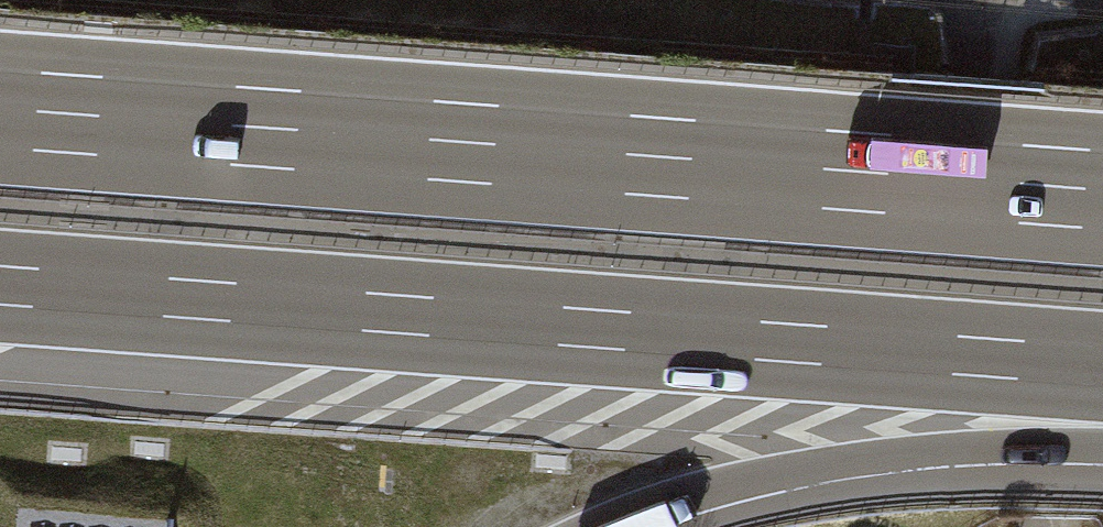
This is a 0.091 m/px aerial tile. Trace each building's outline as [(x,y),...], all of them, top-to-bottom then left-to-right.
[(17,509),(16,526),(171,526),(171,516),(17,509)]
